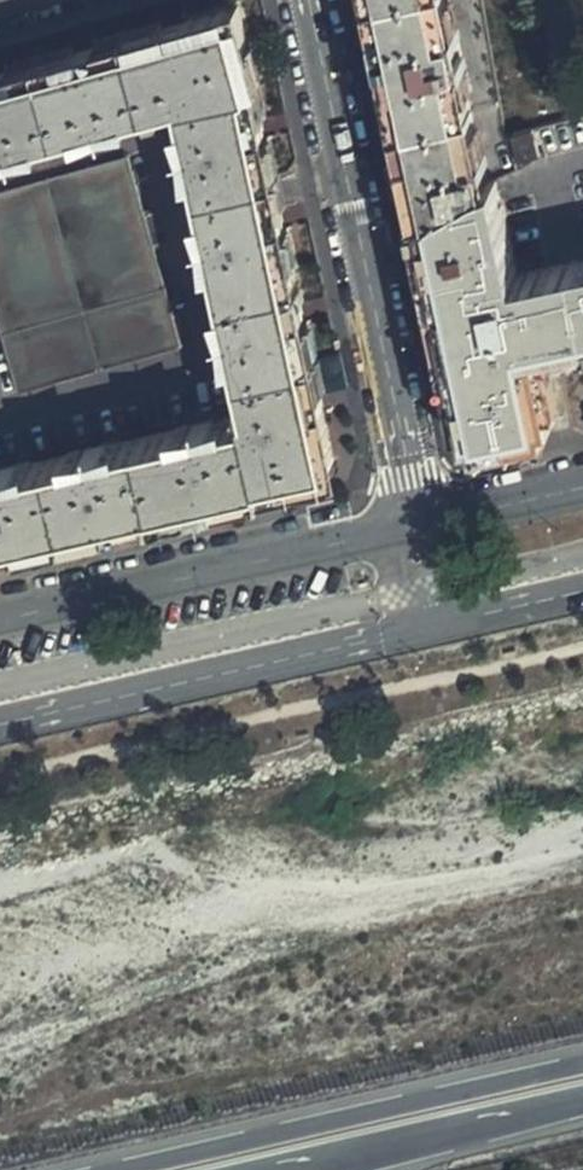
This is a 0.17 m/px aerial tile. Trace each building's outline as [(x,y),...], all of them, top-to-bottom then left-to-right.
[(476,145),(446,0),(372,0),(406,161),(476,145)] [(17,543),(268,489),(267,485),(338,468),(255,86),(261,85),(238,11),(0,76),(0,150),(184,100),(206,197),(212,224),(256,416),(0,473),(0,512),(8,510),(17,543)] [(538,125),(513,133),(521,157),(546,149),(538,125)] [(482,173),(476,145),(406,161),(416,213),(482,173)] [(127,156),(0,193),(0,312),(23,389),(184,344),(127,156)] [(492,167),(482,173),(416,213),(421,233),(497,187),(492,167)] [(515,263),(497,187),(421,233),(463,438),(474,445),(552,426),(551,421),(538,361),(543,359),(539,347),(582,337),(582,248),(515,263)] [(555,411),(543,359),(538,361),(551,421),(555,411)] [(17,543),(8,510),(0,512),(0,547),(17,543)]
